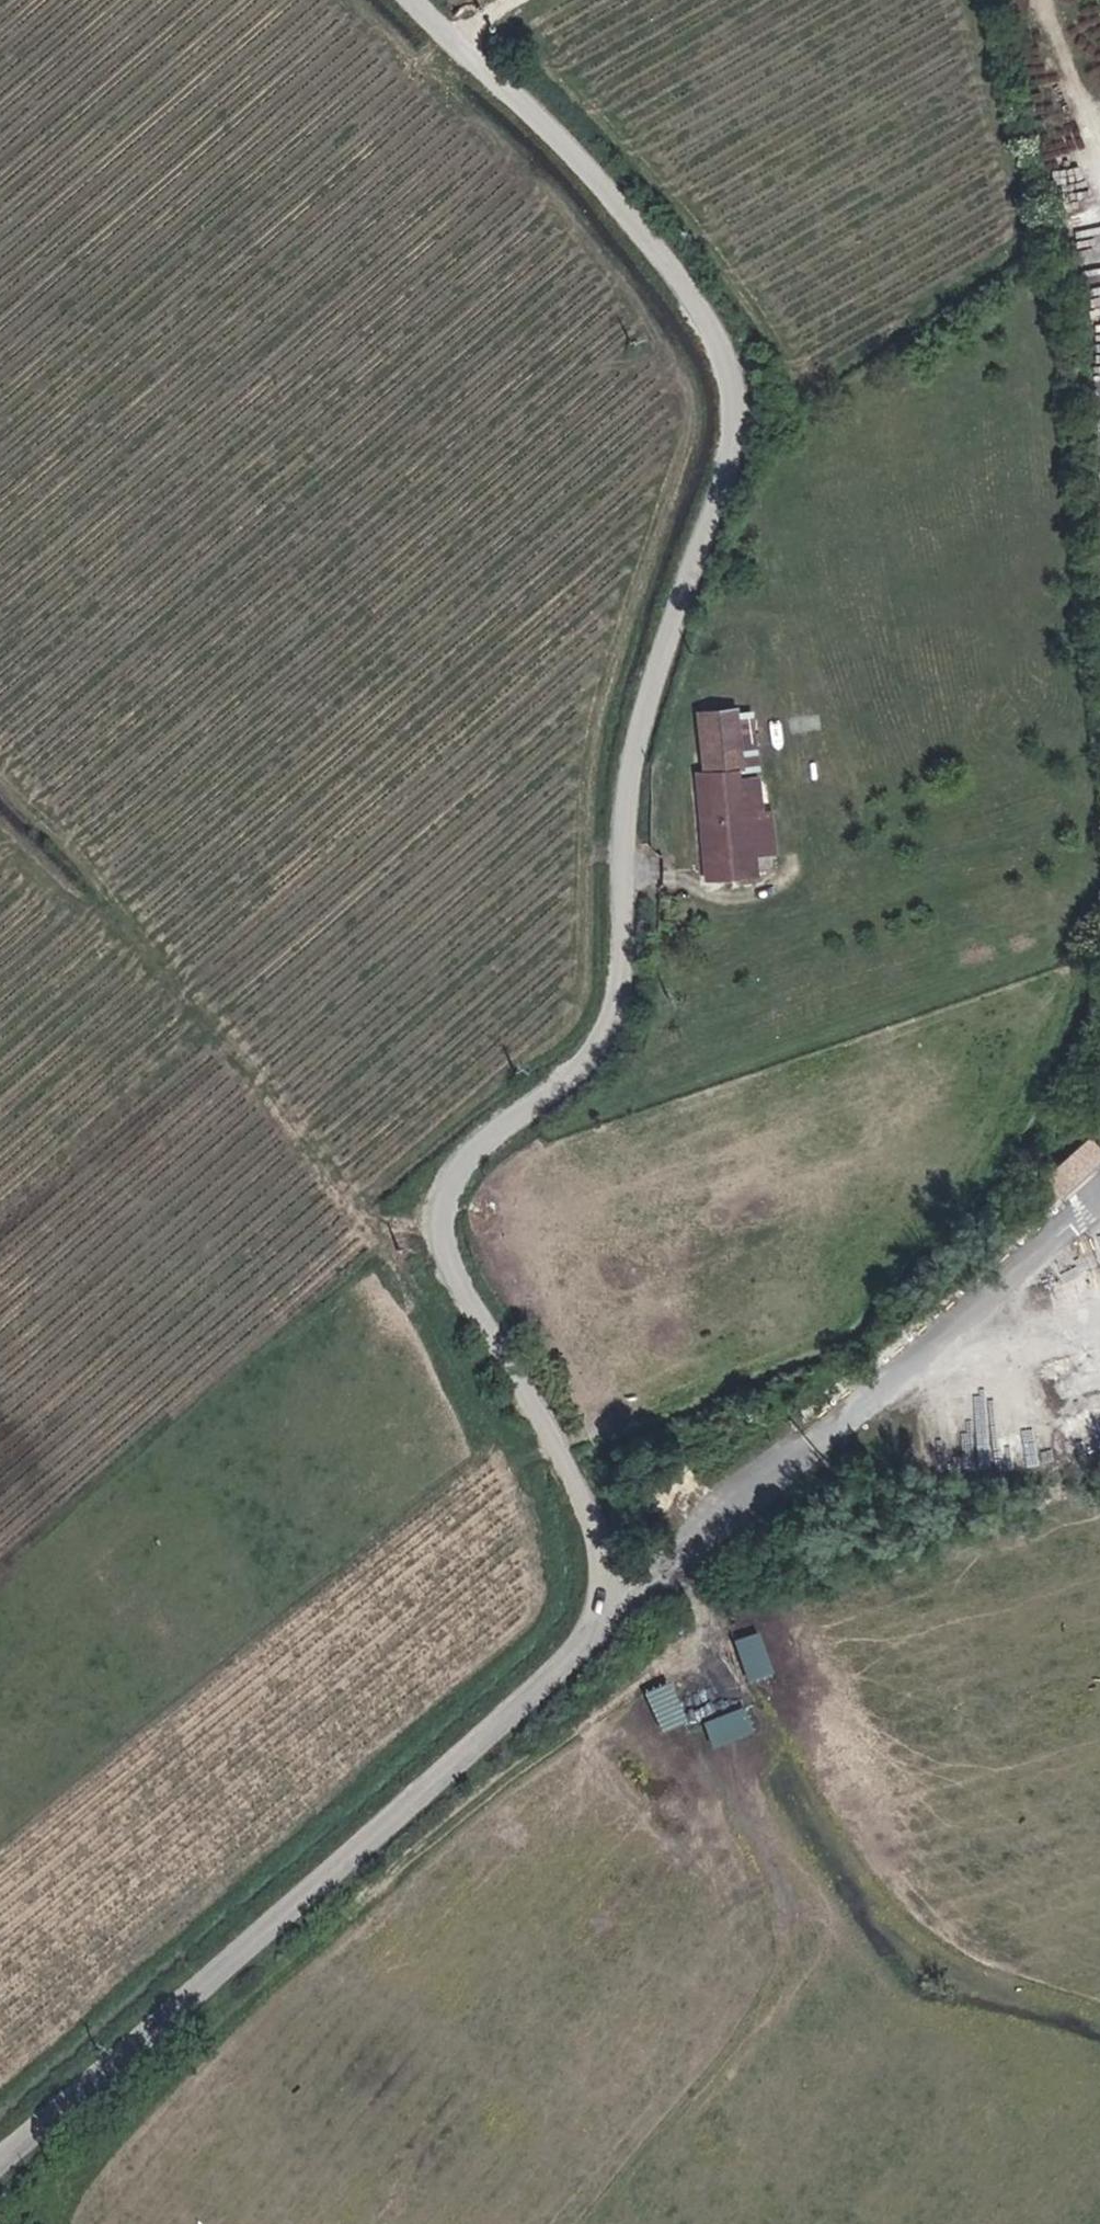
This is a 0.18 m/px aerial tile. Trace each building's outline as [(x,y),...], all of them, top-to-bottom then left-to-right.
[(742,714),(706,716),(710,779),(716,862),(755,862),(755,852),(772,851),(770,814),(761,814),(758,779),(746,780),(744,748),(756,747),(754,726),(742,727),(742,714)] [(716,862),(710,779),(705,780),(712,874),(756,871),(755,862),(716,862)] [(1077,1143),(1032,1181),(1045,1197),(1089,1159),(1077,1143)] [(751,1682),(778,1674),(765,1631),(738,1639),(751,1682)] [(675,1681),(650,1691),(665,1732),(690,1723),(675,1681)] [(707,1724),(718,1748),(758,1730),(747,1706),(707,1724)]
